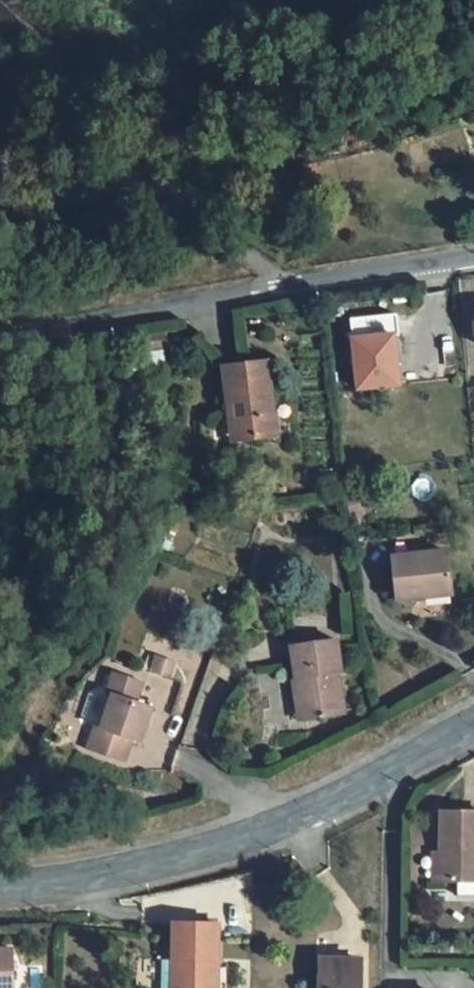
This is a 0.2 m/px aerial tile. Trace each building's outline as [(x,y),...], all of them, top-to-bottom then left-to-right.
[(357,339),(360,360),(355,361),(358,389),(399,385),(393,336),(357,339)] [(130,373),(166,363),(159,337),(123,347),(130,373)] [(267,362),(223,368),(229,412),(236,411),(240,441),(276,437),(267,362)] [(236,411),(229,412),(233,442),(240,441),(236,411)] [(449,551),(391,557),(396,600),(417,598),(417,594),(453,590),(449,551)] [(307,605),(297,607),(299,616),(308,615),(307,605)] [(336,640),(292,646),(297,681),(301,680),(306,721),(345,715),(339,675),(342,675),(336,640)] [(177,665),(154,657),(149,672),(172,680),(177,665)] [(143,682),(114,673),(106,695),(112,698),(102,728),(96,726),(88,751),(124,763),(132,741),(139,744),(152,708),(136,703),(143,682)] [(297,681),(295,681),(300,721),(306,721),(301,680),(297,681)] [(442,819),(441,861),(441,889),(473,889),(473,819),(442,819)] [(175,925),(174,961),(180,961),(180,987),(218,987),(218,925),(175,925)] [(13,951),(0,951),(0,987),(13,987),(13,951)] [(321,960),(321,987),(361,987),(361,986),(361,961),(321,960)]
